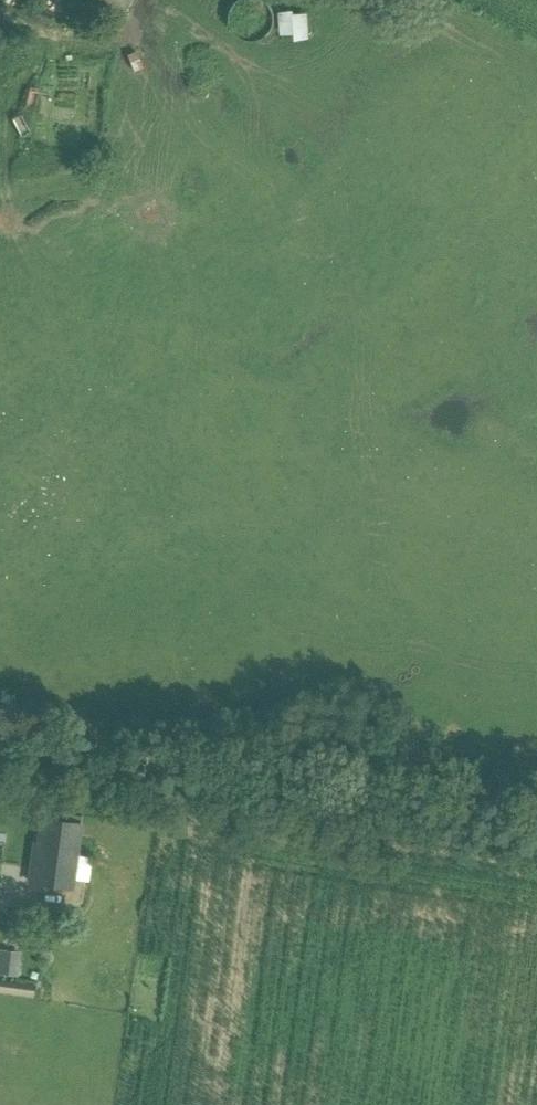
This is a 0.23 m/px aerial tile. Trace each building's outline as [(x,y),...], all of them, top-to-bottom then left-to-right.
[(131,0),(98,0),(127,11),(131,0)] [(313,6),(285,5),(285,35),(313,35),(313,6)] [(49,27),(54,13),(37,6),(31,21),(49,27)] [(73,889),(82,823),(39,817),(36,841),(32,841),(27,884),(73,889)] [(21,952),(0,949),(0,974),(19,976),(21,952)]
